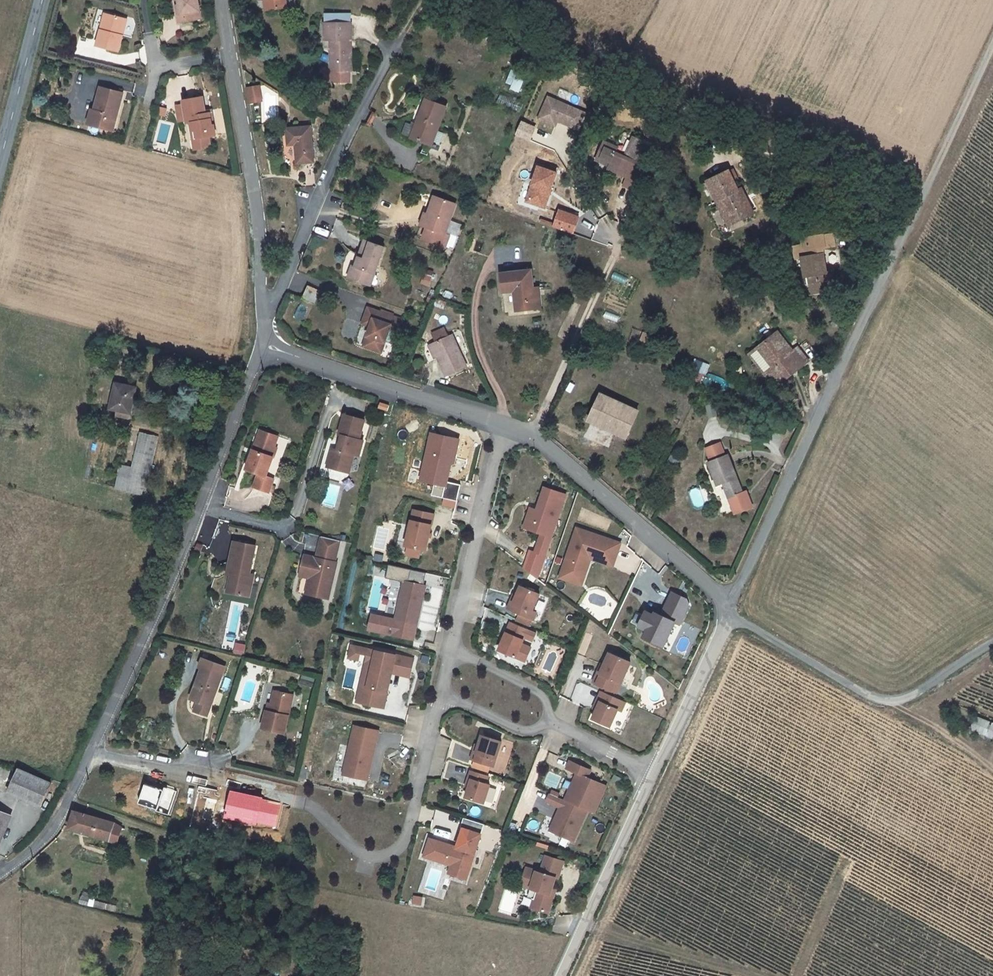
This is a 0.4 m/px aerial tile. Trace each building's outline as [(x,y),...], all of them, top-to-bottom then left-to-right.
[(174,39),(196,35),(192,9),(191,2),(189,0),(183,1),(182,3),(182,0),(167,0),(169,13),(173,12),(175,21),(176,30),(173,30),(174,39)] [(269,11),(288,7),(287,0),(267,0),(269,11)] [(333,72),(333,82),(350,83),(350,72),(352,72),(353,25),(326,24),(326,41),(332,41),(331,72),(333,72)] [(111,67),(122,36),(101,28),(90,60),(111,67)] [(510,71),(505,85),(519,91),(525,77),(510,71)] [(242,84),(245,99),(252,97),(250,83),(242,84)] [(122,93),(100,87),(93,110),(91,110),(87,125),(112,131),(122,93)] [(200,96),(181,100),(182,104),(184,119),(185,122),(188,121),(189,130),(194,129),(196,137),(202,137),(213,134),(209,112),(203,113),(203,110),(200,96)] [(549,102),(540,124),(556,131),(559,126),(580,135),(587,119),(549,102)] [(174,105),(177,120),(184,119),(182,104),(174,105)] [(427,104),(413,143),(434,150),(448,112),(427,104)] [(287,126),(286,143),(294,143),(293,161),(309,162),(311,127),(287,126)] [(189,130),(194,151),(203,150),(202,137),(196,137),(194,129),(189,130)] [(617,154),(608,150),(603,164),(611,169),(609,172),(627,181),(626,183),(621,193),(632,198),(652,153),(632,145),(624,164),(615,160),(617,154)] [(603,164),(608,150),(603,148),(595,168),(626,183),(627,181),(609,172),(611,169),(603,164)] [(529,209),(546,215),(550,202),(548,202),(550,198),(552,198),(558,181),(540,174),(534,192),(535,192),(529,209)] [(711,185),(723,214),(727,212),(734,229),(757,220),(749,202),(745,204),(733,175),(711,185)] [(455,209),(433,201),(427,220),(430,221),(426,233),(422,244),(443,252),(448,240),(443,238),(455,209)] [(574,234),(579,216),(558,209),(552,227),(574,234)] [(727,212),(723,214),(730,231),(734,229),(727,212)] [(427,220),(424,219),(419,231),(426,233),(430,221),(427,220)] [(798,251),(800,263),(806,262),(810,282),(814,281),(817,300),(841,295),(838,277),(832,277),(828,253),(840,251),(837,237),(807,243),(808,249),(798,251)] [(365,244),(358,261),(364,262),(370,246),(365,244)] [(374,278),(384,251),(370,246),(364,262),(358,261),(355,270),(352,269),(347,281),(364,288),(368,276),(374,278)] [(368,276),(364,288),(370,290),(374,278),(368,276)] [(530,277),(510,280),(499,281),(499,282),(501,299),(512,298),(515,318),(533,316),(533,315),(538,314),(536,293),(531,294),(530,277)] [(305,288),(299,302),(312,308),(318,294),(305,288)] [(369,330),(362,350),(380,356),(383,346),(393,349),(398,334),(398,335),(402,324),(367,311),(364,320),(372,323),(369,330)] [(372,323),(364,320),(361,328),(369,330),(372,323)] [(435,362),(444,381),(464,371),(450,339),(446,341),(442,332),(431,338),(434,346),(429,348),(435,362)] [(778,335),(763,347),(778,366),(774,370),(769,374),(780,388),(809,365),(798,351),(793,355),(778,335)] [(778,366),(763,347),(759,351),(774,370),(778,366)] [(427,349),(433,363),(435,362),(429,348),(427,349)] [(132,388),(110,383),(105,408),(113,410),(111,419),(124,422),(132,388)] [(605,397),(592,423),(606,430),(608,427),(618,432),(616,435),(627,440),(640,416),(605,397)] [(707,411),(709,424),(717,422),(715,409),(707,411)] [(359,415),(338,410),(333,430),(336,431),(333,445),(328,464),(336,466),(337,462),(345,464),(349,450),(354,451),(358,436),(354,435),(359,415)] [(256,425),(242,464),(254,469),(249,482),(265,487),(270,474),(262,471),(269,452),(269,451),(264,450),(267,442),(269,442),(270,441),(273,431),(256,425)] [(460,439),(429,432),(417,482),(432,485),(430,495),(458,502),(462,485),(448,482),(460,439)] [(153,438),(135,434),(127,469),(115,466),(110,488),(140,496),(153,438)] [(269,452),(273,443),(270,441),(269,442),(267,442),(264,450),(269,451),(269,452)] [(327,444),(322,463),(328,464),(333,445),(327,444)] [(731,504),(738,519),(755,510),(750,499),(746,501),(744,498),(726,461),(707,470),(715,486),(712,487),(716,496),(725,492),(731,504)] [(560,493),(539,486),(533,505),(532,509),(526,507),(522,518),(520,527),(527,529),(537,532),(533,545),(531,551),(527,550),(521,569),(533,578),(541,554),(542,549),(543,548),(548,532),(560,493)] [(402,544),(422,548),(427,523),(424,523),(426,512),(409,509),(402,544)] [(573,527),(559,569),(578,575),(581,567),(586,562),(588,557),(589,553),(590,550),(597,552),(596,555),(611,561),(617,541),(573,527)] [(336,535),(318,531),(313,552),(301,550),(297,571),(307,573),(303,588),(326,593),(334,556),(332,556),(336,535)] [(231,536),(226,562),(230,562),(228,570),(225,587),(241,590),(243,579),(249,580),(251,569),(247,568),(252,540),(231,536)] [(589,553),(588,557),(609,565),(611,561),(596,555),(597,552),(590,550),(589,553)] [(559,569),(557,577),(579,584),(586,562),(581,567),(578,575),(559,569)] [(383,576),(404,581),(407,568),(386,563),(383,576)] [(390,618),(411,624),(416,606),(414,606),(416,600),(417,600),(421,585),(419,585),(423,572),(407,568),(404,581),(400,580),(390,618)] [(243,579),(241,590),(247,592),(249,580),(243,579)] [(536,593),(517,585),(513,595),(510,602),(508,601),(504,609),(530,620),(534,612),(529,610),(536,593)] [(640,634),(661,644),(672,619),(677,621),(685,602),(683,596),(668,589),(658,612),(652,609),(651,612),(643,608),(635,624),(643,627),(640,634)] [(407,638),(411,624),(390,618),(368,612),(364,627),(407,638)] [(508,622),(496,650),(522,661),(528,648),(519,644),(521,637),(525,629),(508,622)] [(521,637),(529,640),(533,633),(525,629),(521,637)] [(353,644),(349,656),(366,661),(370,648),(353,644)] [(356,701),(383,708),(392,673),(409,678),(414,660),(396,655),(370,648),(366,661),(373,663),(367,686),(360,684),(356,701)] [(629,660),(607,650),(598,671),(596,670),(592,680),(615,691),(629,660)] [(201,663),(190,694),(210,701),(221,670),(201,663)] [(302,669),(300,677),(312,681),(315,672),(302,669)] [(293,688),(275,684),(272,697),(270,705),(266,704),(263,722),(285,727),(293,688)] [(624,700),(599,689),(596,698),(599,700),(595,708),(591,717),(609,725),(616,707),(620,709),(624,700)] [(992,738),(992,723),(975,717),(971,730),(992,738)] [(340,773),(364,779),(377,731),(353,724),(340,773)] [(501,743),(482,737),(478,747),(476,754),(473,753),(471,762),(474,763),(489,767),(493,768),(501,743)] [(570,793),(567,801),(593,813),(606,785),(587,777),(590,769),(570,760),(566,768),(576,772),(579,774),(576,780),(572,782),(569,789),(570,793)] [(489,767),(474,763),(472,769),(486,774),(489,767)] [(38,801),(48,778),(14,764),(5,787),(38,801)] [(467,789),(464,799),(483,804),(489,786),(485,785),(487,777),(469,771),(467,780),(470,781),(467,789)] [(623,774),(616,771),(612,777),(620,781),(623,774)] [(162,791),(143,784),(136,804),(169,816),(176,791),(164,787),(162,791)] [(281,804),(229,791),(222,819),(274,832),(281,804)] [(564,799),(549,793),(546,800),(559,807),(549,830),(573,841),(587,810),(567,801),(564,799)] [(70,828),(110,838),(115,819),(75,808),(70,828)] [(450,871),(468,877),(480,839),(462,833),(457,849),(456,851),(451,849),(452,848),(430,840),(424,858),(451,867),(450,871)] [(542,873),(527,868),(522,886),(532,889),(538,891),(535,900),(532,908),(550,914),(555,896),(551,895),(553,889),(557,878),(559,879),(564,862),(547,856),(542,873)] [(450,871),(449,875),(466,881),(468,877),(450,871)] [(532,889),(529,898),(535,900),(538,891),(532,889)]
